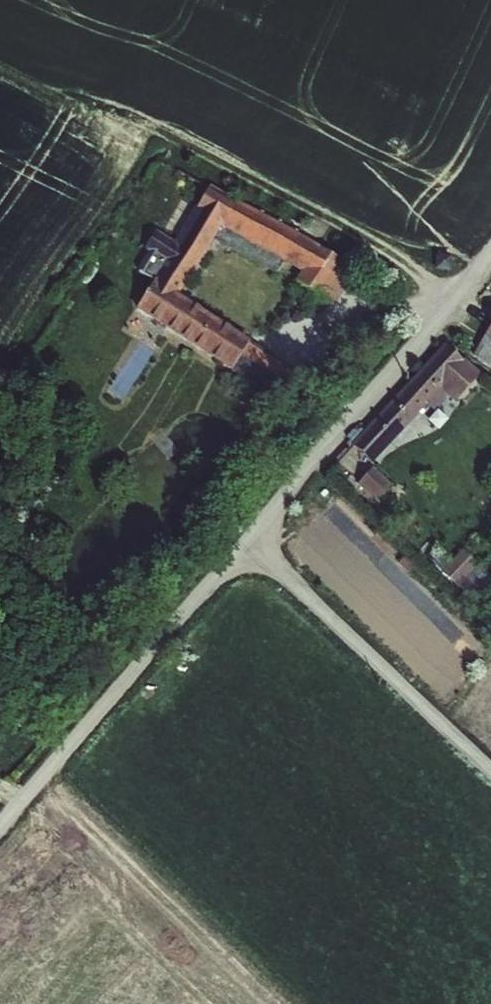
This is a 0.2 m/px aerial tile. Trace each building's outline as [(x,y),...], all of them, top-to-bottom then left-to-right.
[(280,353),(179,295),(221,223),(301,268),(295,279),(335,302),(356,265),(208,180),(193,205),(187,202),(169,232),(156,225),(146,243),(154,247),(141,270),(151,276),(131,310),(262,385),(280,353)] [(472,358),(490,367),(490,316),(472,358)] [(350,440),(372,461),(428,403),(434,409),(449,393),(455,399),(481,372),(447,339),(350,440)] [(373,464),(357,481),(378,501),(395,484),(373,464)] [(450,575),(478,600),(490,585),(490,574),(469,554),(450,575)]
